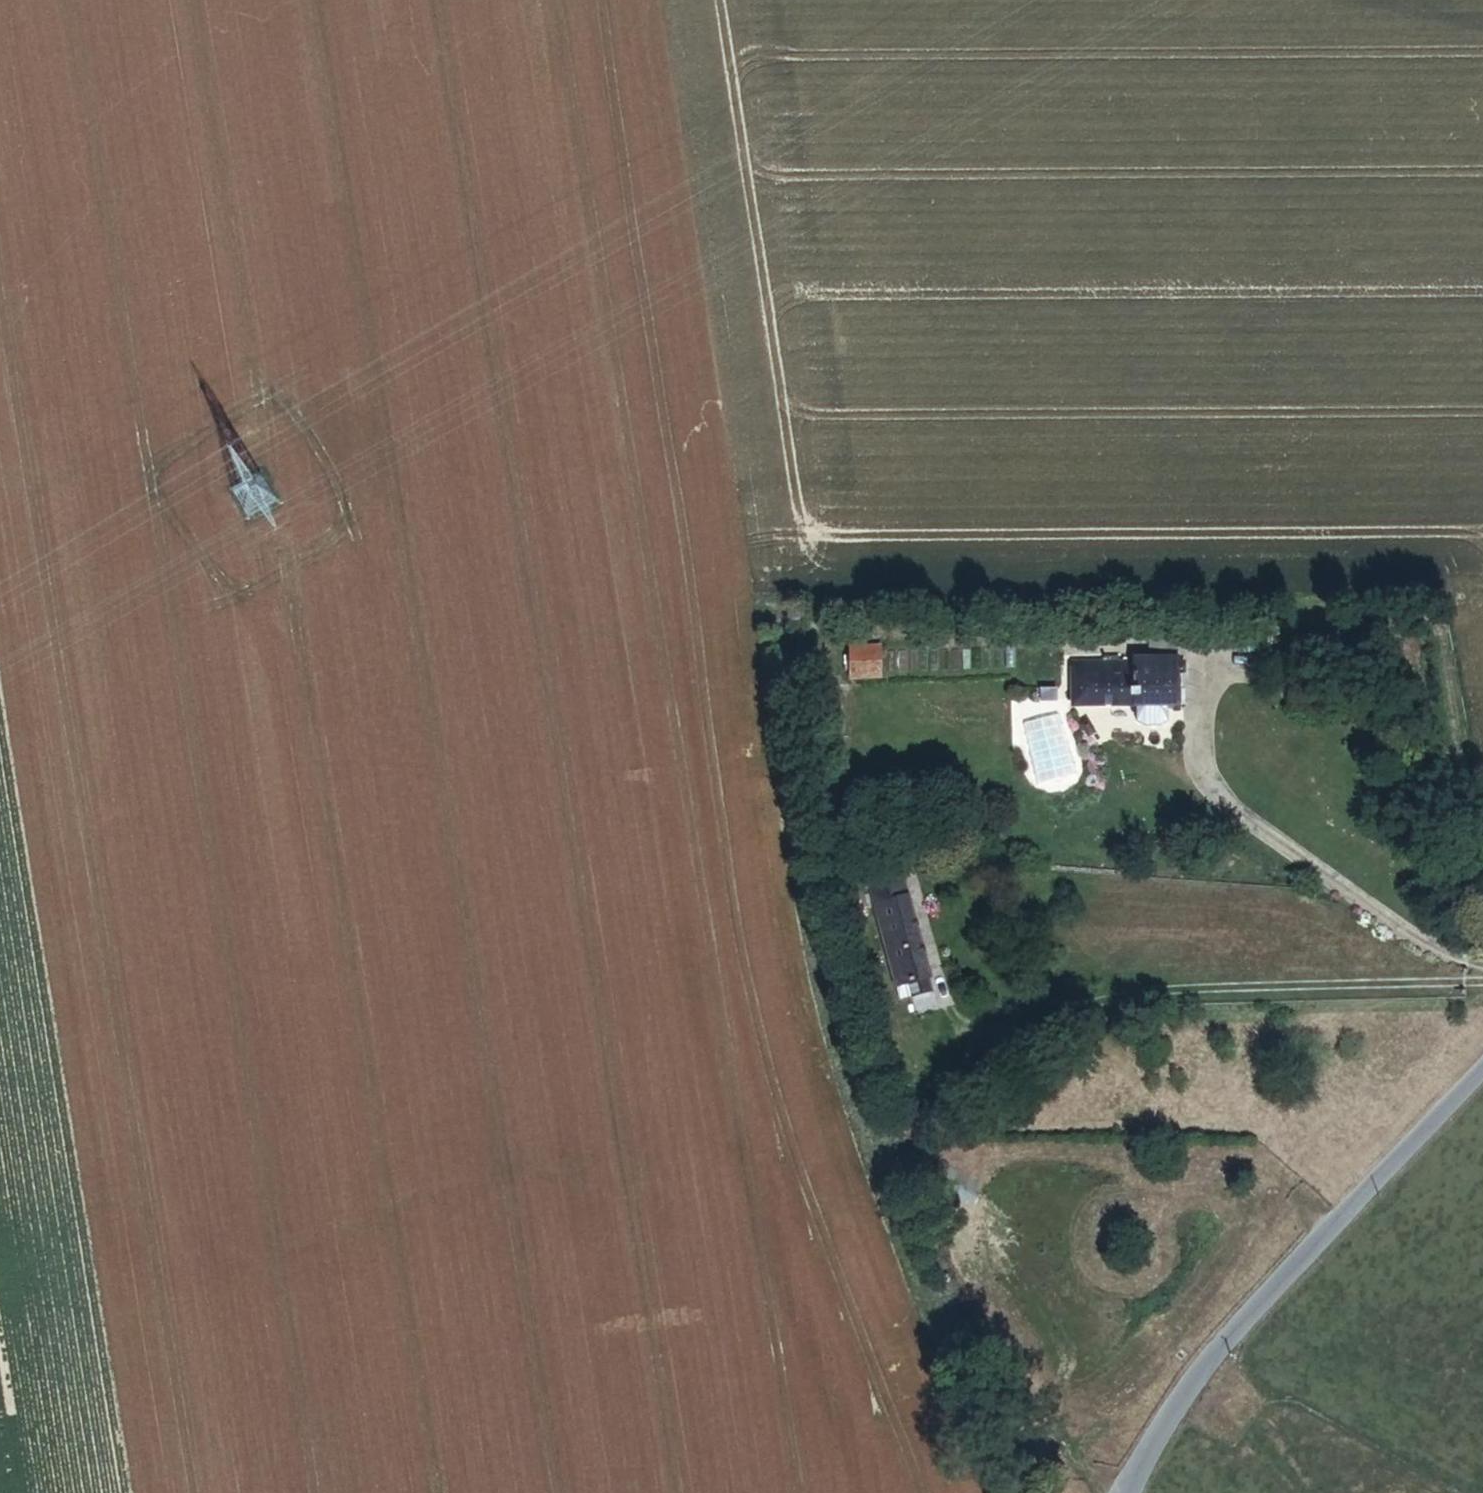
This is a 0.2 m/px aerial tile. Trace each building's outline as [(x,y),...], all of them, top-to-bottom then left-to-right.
[(1176,625),(1151,625),(1151,640),(1152,658),(1137,658),(1137,664),(1070,663),(1072,706),(1137,708),(1136,721),(1143,726),(1159,726),(1166,724),(1166,708),(1177,708),(1176,625)] [(853,658),(852,690),(884,690),(884,658),(853,658)] [(1038,692),(1038,703),(1057,703),(1057,692),(1038,692)] [(905,878),(878,885),(897,958),(888,961),(896,992),(933,983),(905,878)] [(897,958),(878,885),(869,887),(888,961),(897,958)]
